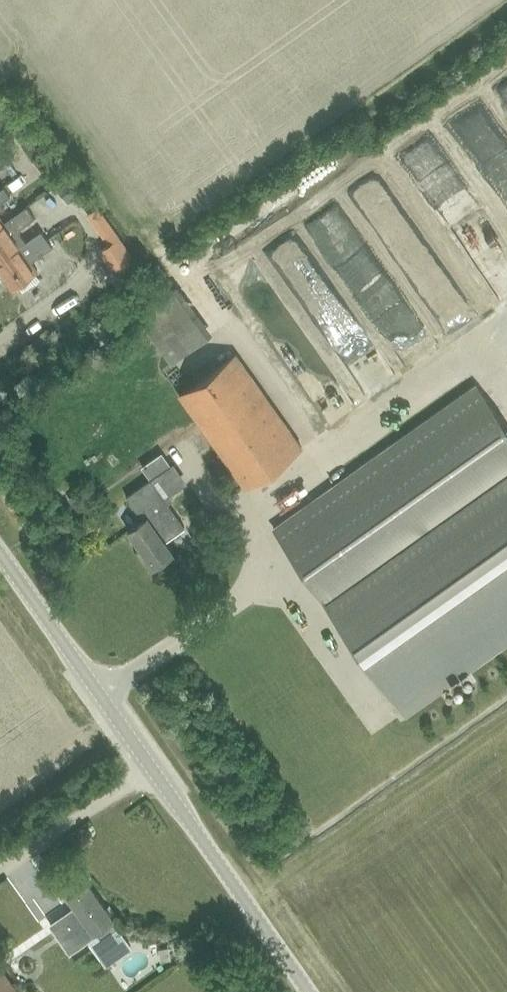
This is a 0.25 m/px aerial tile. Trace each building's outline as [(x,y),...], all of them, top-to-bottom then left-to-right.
[(86,190),(76,177),(74,173),(56,186),(68,203),(86,190)] [(6,207),(2,201),(14,193),(7,184),(0,189),(0,212),(6,207)] [(21,227),(34,217),(26,206),(2,223),(0,225),(0,261),(41,232),(26,242),(19,233),(20,227),(21,227)] [(0,261),(0,273),(11,288),(10,288),(11,289),(36,271),(36,270),(35,270),(30,263),(52,247),(41,232),(0,261)] [(116,273),(132,261),(118,240),(101,252),(116,273)] [(173,289),(137,314),(172,363),(208,338),(173,289)] [(245,488),(301,447),(236,355),(179,395),(245,488)] [(475,384),(273,528),(405,713),(506,640),(506,429),(475,384)] [(148,469),(161,490),(183,476),(169,455),(148,469)] [(164,541),(184,527),(150,479),(126,496),(143,520),(128,531),(154,567),(173,553),(164,541)] [(70,798),(76,794),(73,790),(67,794),(70,798)] [(95,934),(115,920),(90,883),(70,897),(83,916),(69,926),(77,937),(91,927),(95,934)] [(110,950),(120,969),(142,958),(132,938),(110,950)] [(4,972),(0,975),(0,991),(17,991),(4,972)]
